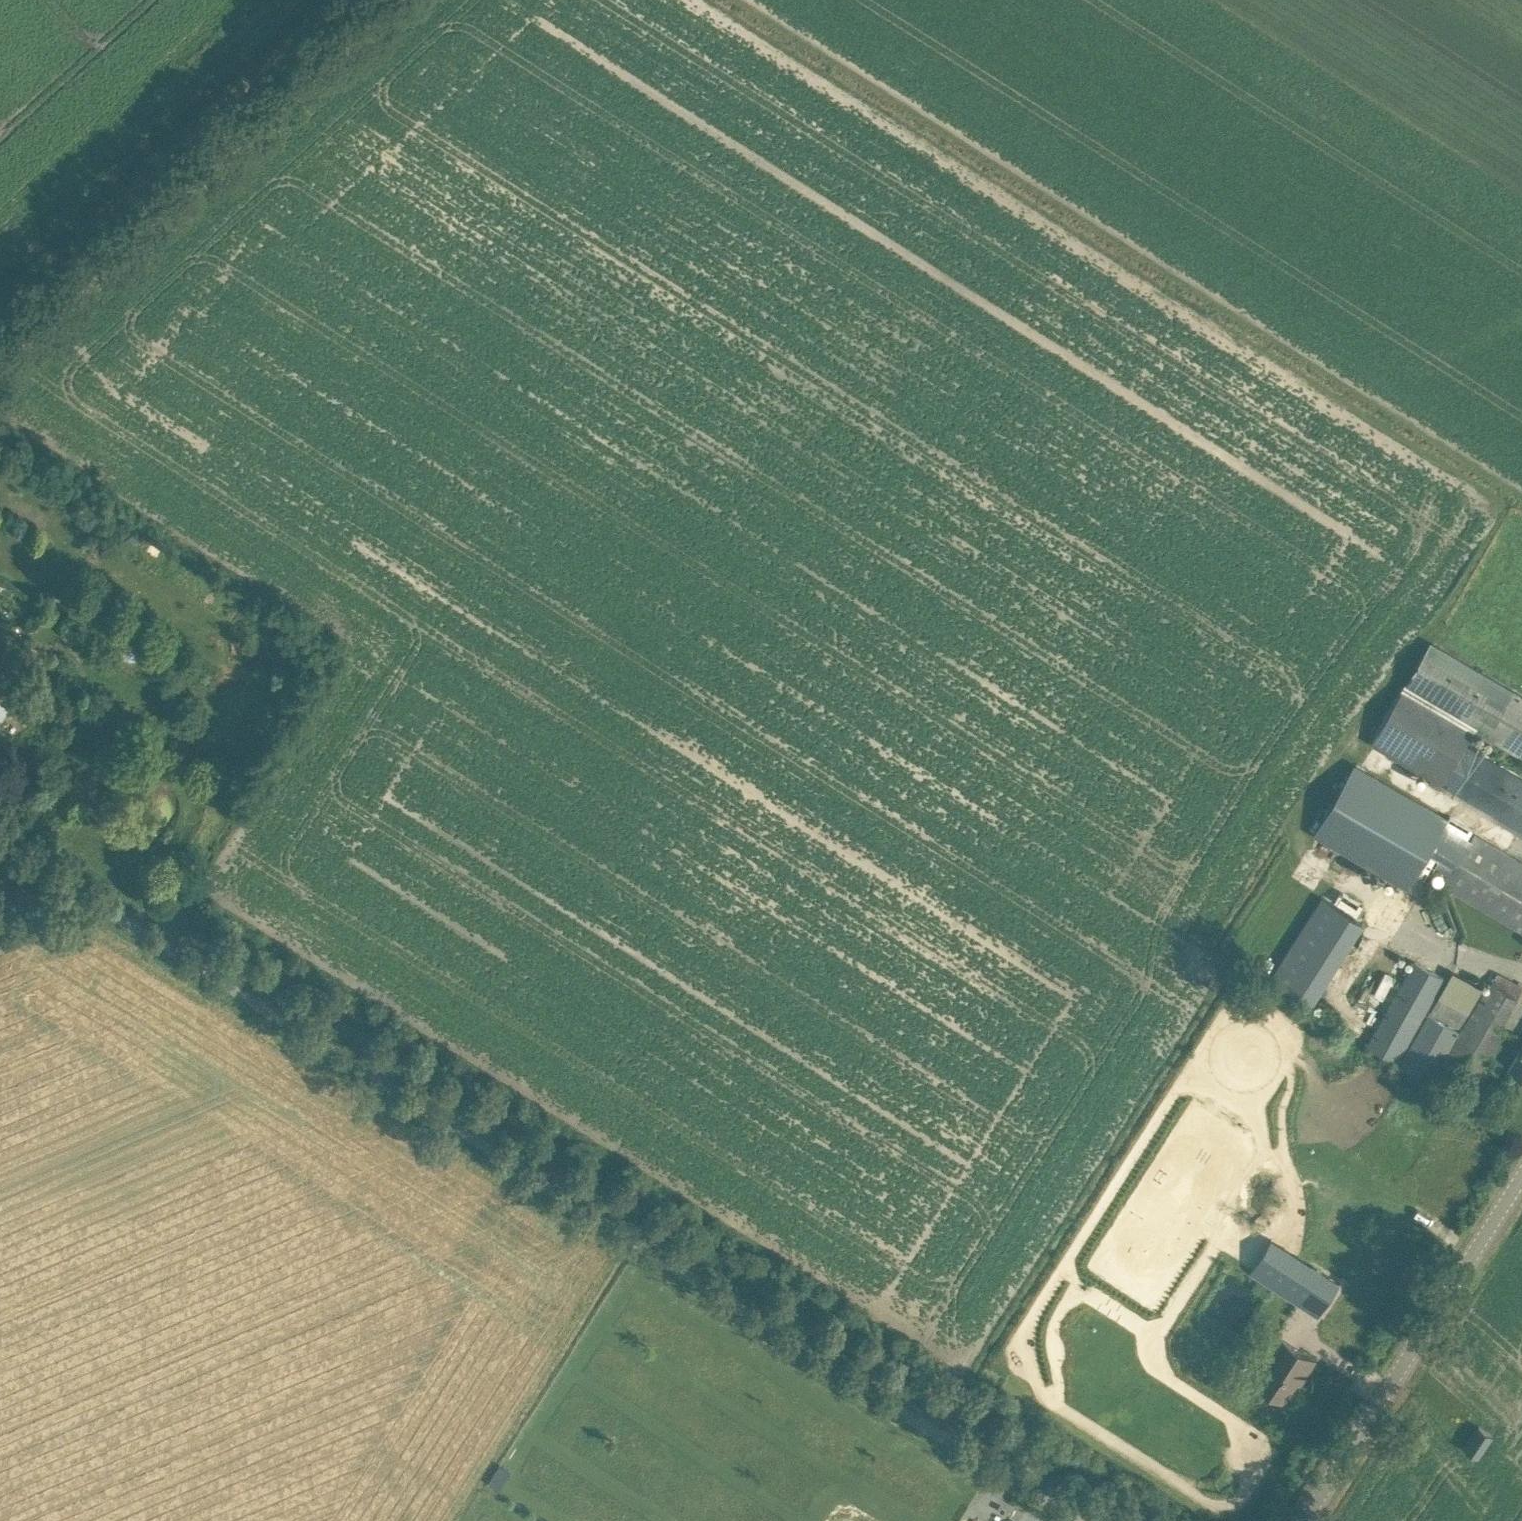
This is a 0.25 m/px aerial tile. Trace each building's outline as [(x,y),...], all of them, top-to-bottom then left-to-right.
[(33,644),(0,623),(0,697),(33,644)] [(1394,703),(1463,744),(1473,726),(1521,755),(1521,695),(1430,641),(1394,703)] [(1371,742),(1430,776),(1428,780),(1521,835),(1521,778),(1463,744),(1394,703),(1371,742)] [(1354,762),(1313,832),(1316,834),(1407,887),(1420,865),(1429,849),(1448,818),(1449,817),(1354,762)] [(1448,818),(1429,849),(1454,864),(1469,838),(1467,837),(1473,828),(1450,815),(1449,816),(1449,817),(1448,818)] [(1443,883),(1521,929),(1521,862),(1472,833),(1443,883)] [(1325,893),(1278,974),(1323,999),(1369,919),(1325,893)] [(1368,1046),(1396,1061),(1442,977),(1414,962),(1368,1046)] [(1430,1009),(1459,1026),(1481,986),(1452,970),(1430,1009)] [(1440,1070),(1471,1088),(1504,1031),(1498,1027),(1521,986),(1496,972),(1440,1070)] [(1401,1064),(1429,1080),(1457,1031),(1428,1015),(1401,1064)] [(1509,1068),(1521,1076),(1521,1047),(1509,1068)] [(1280,1240),(1272,1235),(1249,1271),(1257,1276),(1280,1240)] [(1341,1280),(1319,1265),(1295,1301),(1318,1315),(1341,1280)] [(1392,1296),(1399,1287),(1383,1274),(1376,1282),(1392,1296)] [(1305,1374),(1315,1359),(1282,1337),(1254,1380),(1285,1399),(1302,1372),(1305,1374)] [(1464,1446),(1477,1454),(1492,1432),(1479,1424),(1464,1446)] [(500,1462),(487,1481),(489,1482),(498,1488),(511,1469),(502,1463),(500,1462)]
